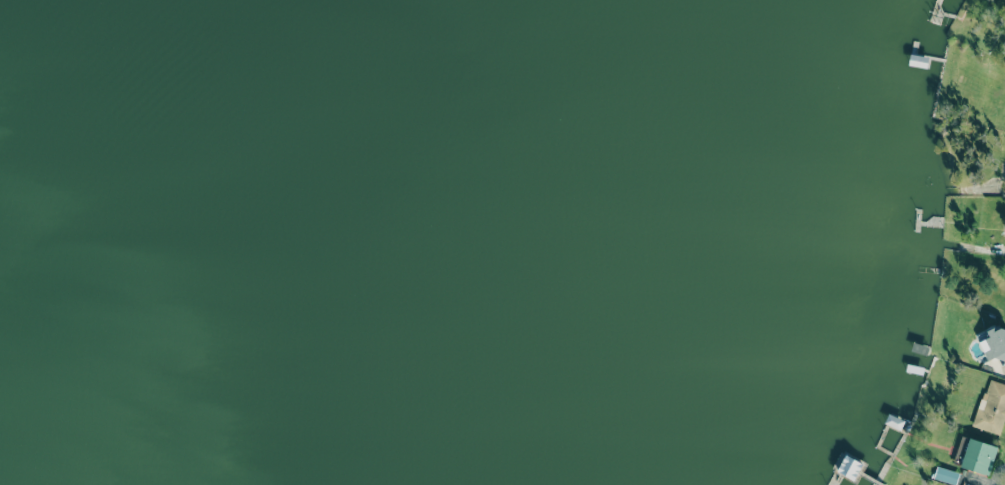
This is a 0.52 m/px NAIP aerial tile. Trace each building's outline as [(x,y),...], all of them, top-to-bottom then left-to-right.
[(1004,358),(1004,330),(986,329),(985,358),(1004,358)] [(1004,420),(1004,384),(987,379),(974,427),(1000,434),(1004,420)] [(960,466),(989,475),(998,447),(969,438),(960,466)]
